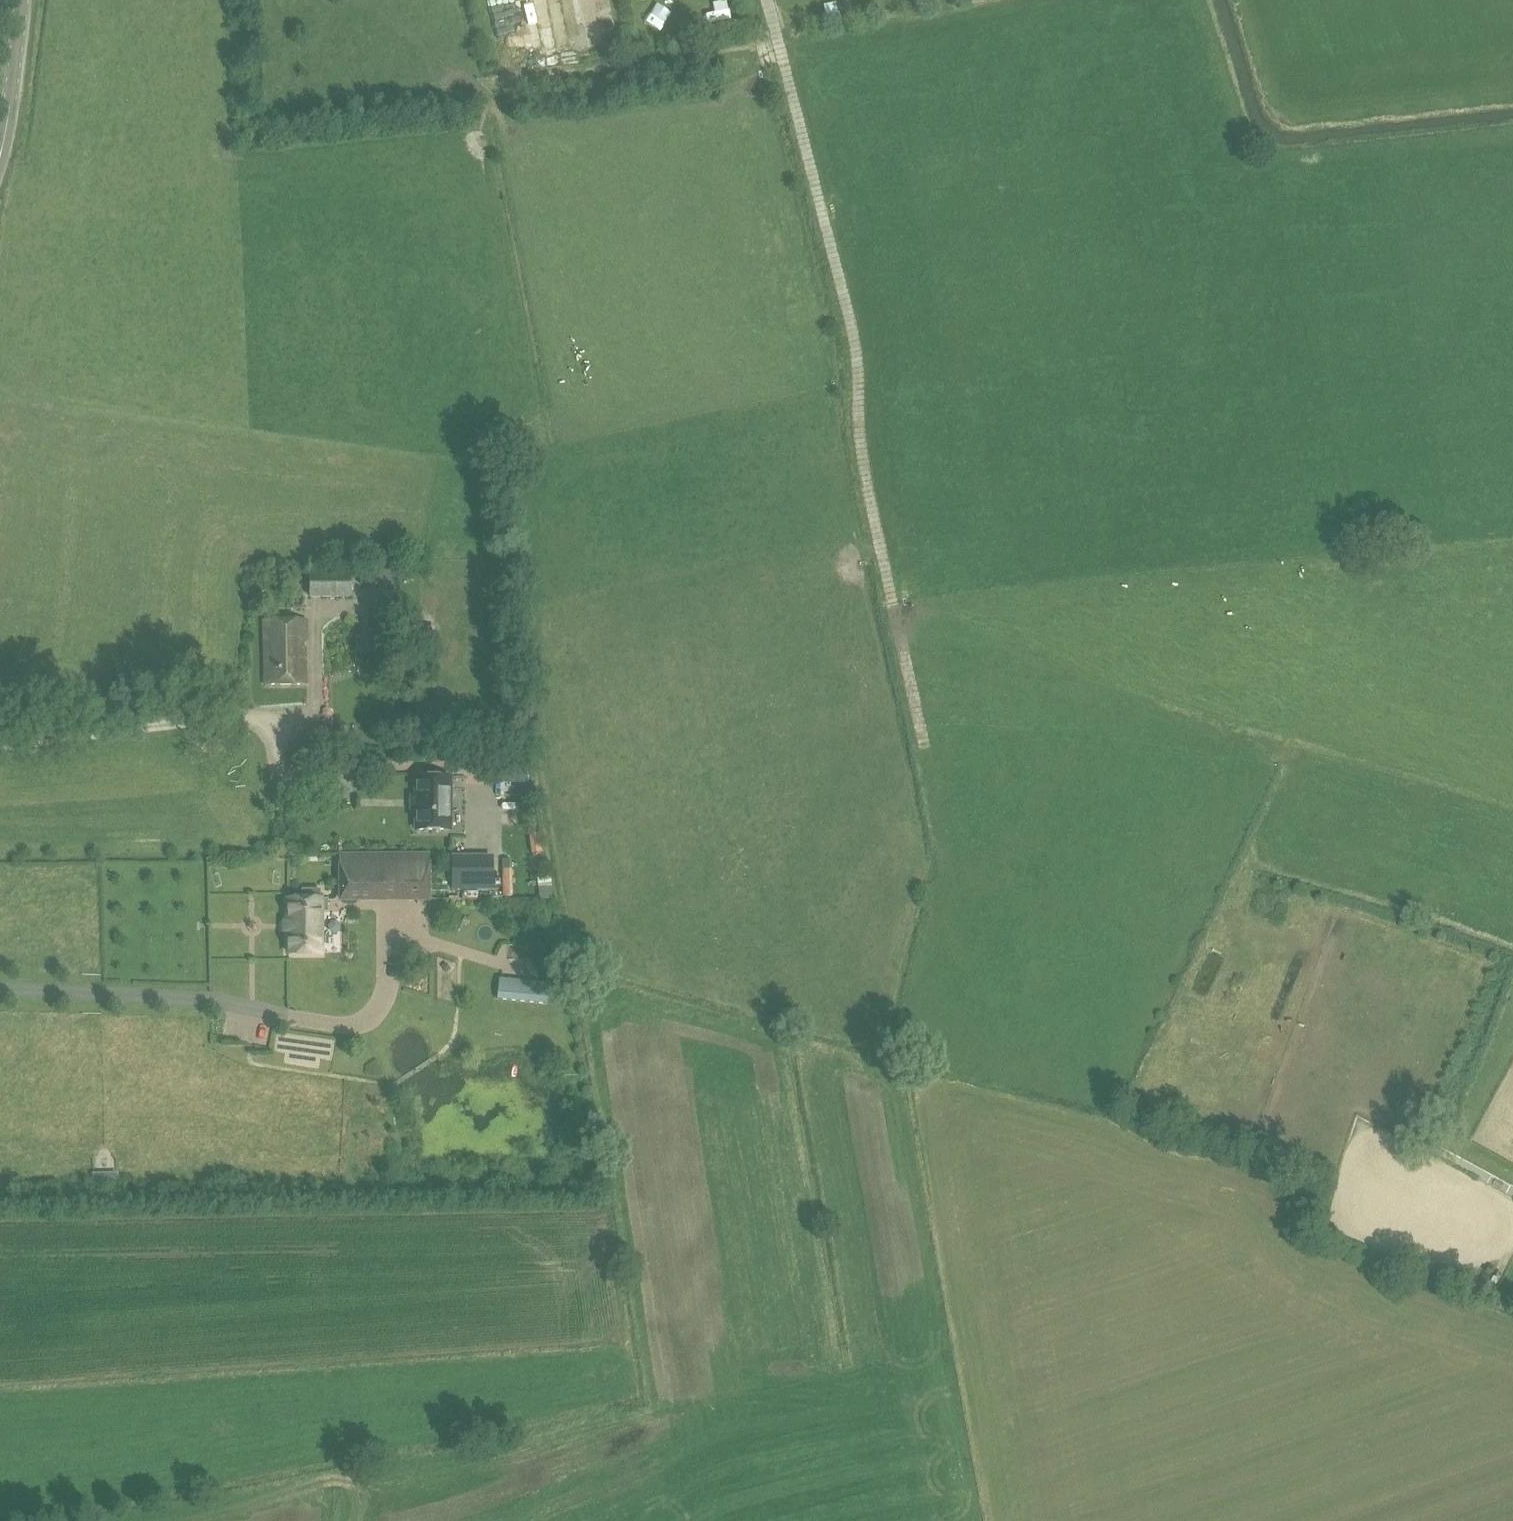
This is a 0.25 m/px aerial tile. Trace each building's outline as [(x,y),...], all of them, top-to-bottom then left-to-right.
[(521,12),(544,6),(543,0),(518,0),(521,12)] [(655,27),(660,16),(638,7),(634,18),(655,27)] [(551,15),(557,56),(568,54),(563,13),(551,15)] [(534,16),(538,51),(552,49),(548,15),(534,16)] [(361,586),(396,586),(396,569),(361,569),(361,586)] [(351,572),(311,572),(310,598),(351,598),(351,572)] [(265,620),(266,685),(306,684),(306,648),(302,648),(302,641),(306,641),(306,620),(265,620)] [(388,650),(388,636),(374,636),(374,650),(388,650)] [(526,782),(526,767),(496,767),(496,782),(526,782)] [(450,830),(450,777),(417,777),(417,830),(450,830)] [(539,833),(530,834),(533,855),(541,854),(539,833)] [(341,899),(358,899),(358,900),(429,899),(428,854),(341,854),(341,899)] [(493,855),(472,855),(472,888),(493,888),(493,855)] [(502,870),(503,896),(512,896),(512,869),(502,870)] [(287,920),(287,933),(288,933),(288,953),(321,953),(321,900),(320,900),(320,890),(302,890),(302,900),(288,900),(288,920),(287,920)] [(502,979),(500,999),(546,1005),(548,984),(502,979)]
